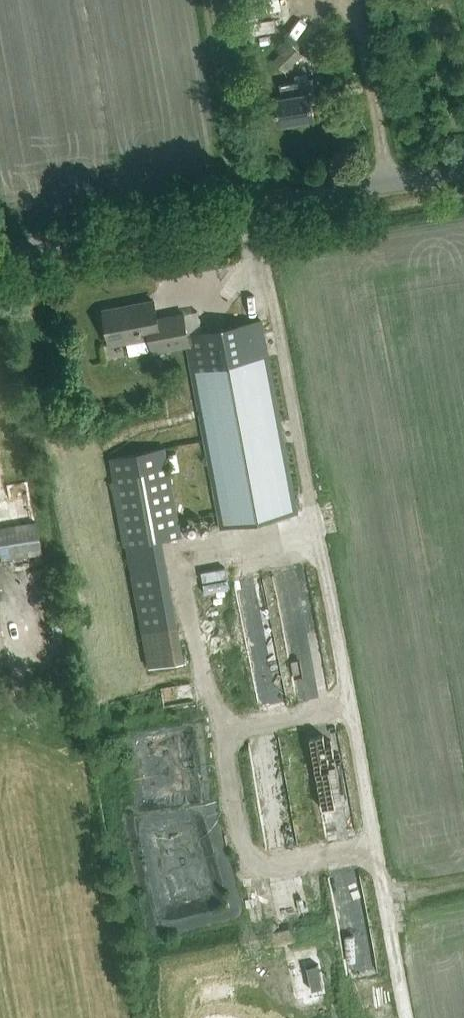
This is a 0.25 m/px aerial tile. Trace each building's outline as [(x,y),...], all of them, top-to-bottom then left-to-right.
[(285,71),(302,53),(290,42),(273,60),(285,71)] [(314,118),(311,102),(316,102),(312,78),(307,79),(306,75),(294,77),(294,81),(280,84),(281,96),(274,97),(278,123),(314,118)] [(158,351),(187,345),(190,345),(188,336),(184,313),(157,318),(154,300),(103,309),(109,345),(149,337),(151,352),(158,351)] [(190,345),(187,345),(221,527),(297,512),(261,322),(188,336),(190,345)] [(184,662),(178,625),(162,538),(181,535),(165,446),(109,457),(148,669),(184,662)] [(0,526),(0,558),(0,560),(40,553),(35,520),(0,526)] [(236,578),(265,710),(294,703),(291,688),(302,686),(304,696),(329,690),(327,679),(296,686),(270,570),(236,578)] [(301,997),(328,997),(327,981),(301,982),(301,997)]
